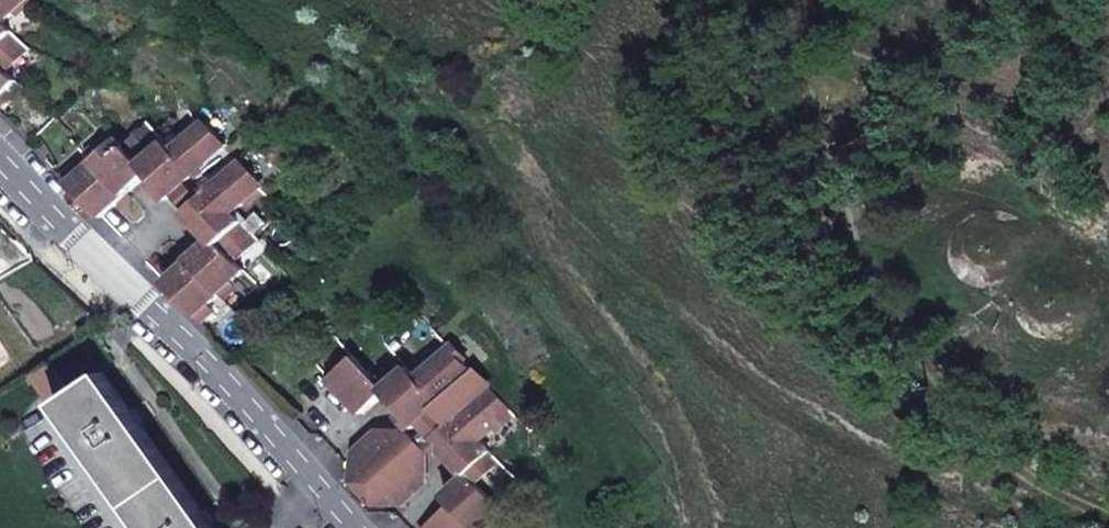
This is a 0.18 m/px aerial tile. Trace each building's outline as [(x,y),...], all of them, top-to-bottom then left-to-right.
[(6,92),(18,79),(10,71),(6,68),(29,44),(7,23),(28,0),(0,0),(0,98),(6,92)] [(33,48),(29,44),(6,68),(10,71),(33,48)] [(6,92),(0,98),(0,109),(1,109),(13,97),(6,92)] [(229,144),(205,119),(201,122),(225,147),(229,144)] [(176,147),(155,125),(130,149),(119,137),(83,171),(71,183),(103,216),(140,181),(136,178),(146,168),(149,172),(151,171),(162,183),(175,196),(225,147),(201,122),(176,147)] [(239,162),(225,147),(175,196),(190,210),(239,162)] [(266,183),(243,158),(239,162),(262,187),(266,183)] [(258,235),(237,213),(262,187),(239,162),(190,210),(202,224),(214,236),(213,237),(216,240),(206,250),(203,246),(166,281),(198,314),(211,303),(247,269),(235,258),(258,235)] [(83,171),(77,165),(65,177),(71,183),(83,171)] [(149,172),(146,168),(136,178),(140,181),(149,172)] [(175,196),(162,183),(158,187),(171,200),(175,196)] [(202,224),(190,210),(186,214),(198,227),(202,224)] [(216,240),(213,237),(203,246),(206,250),(216,240)] [(211,303),(198,314),(200,316),(204,320),(216,309),(211,303)] [(420,376),(404,359),(381,382),(376,377),(356,356),(332,378),(364,412),(377,400),(374,397),(385,386),(388,389),(421,423),(476,370),(453,346),(420,376)] [(381,382),(404,359),(400,354),(376,377),(381,382)] [(68,387),(51,363),(33,375),(50,400),(68,387)] [(490,386),(476,370),(421,423),(435,439),(490,386)] [(105,371),(60,403),(149,527),(217,527),(105,371)] [(388,389),(385,386),(374,397),(377,400),(388,389)] [(514,410),(490,386),(435,439),(468,472),(472,476),(460,486),(457,483),(444,494),(451,502),(423,527),(477,527),(500,505),(475,479),(498,456),(482,439),(514,410)] [(411,447),(405,434),(377,431),(356,451),(356,465),(355,479),(375,500),(393,501),(404,501),(425,481),(425,452),(411,447)] [(425,452),(405,434),(411,447),(425,452)] [(503,460),(498,456),(475,479),(479,483),(503,460)] [(472,476),(468,472),(457,483),(460,486),(472,476)]
